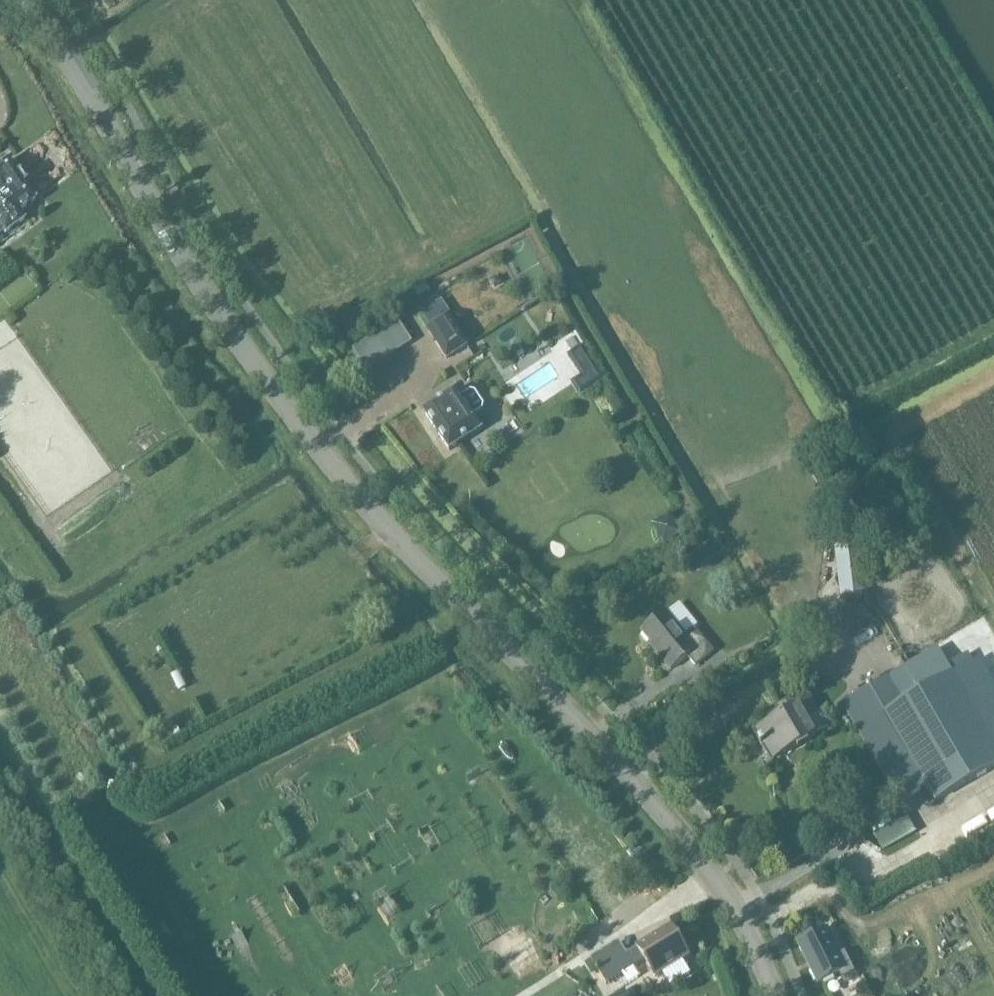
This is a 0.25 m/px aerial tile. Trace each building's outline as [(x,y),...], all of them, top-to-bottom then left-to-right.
[(34,202),(9,161),(0,166),(0,241),(23,227),(20,222),(22,221),(17,212),(34,202)] [(439,302),(422,313),(430,326),(436,322),(447,315),(439,302)] [(525,309),(533,325),(544,320),(536,304),(525,309)] [(427,328),(447,358),(467,345),(447,315),(436,322),(427,328)] [(353,350),(367,371),(412,342),(397,321),(353,350)] [(509,380),(513,392),(537,384),(533,372),(509,380)] [(424,411),(450,450),(481,429),(474,418),(483,411),(484,406),(476,393),(471,392),(462,398),(456,390),(424,411)] [(864,540),(836,543),(844,598),(871,595),(864,540)] [(576,607),(581,614),(589,608),(584,601),(576,607)] [(659,650),(657,652),(671,670),(688,655),(696,665),(713,651),(694,628),(685,635),(667,612),(643,631),(659,650)] [(842,704),(900,803),(926,788),(935,803),(993,769),(993,683),(980,659),(974,662),(969,654),(949,665),(939,648),(842,704)] [(801,704),(754,731),(771,762),(818,734),(801,704)] [(627,954),(619,942),(591,959),(606,984),(645,960),(655,976),(689,955),(671,926),(627,954)] [(814,966),(812,967),(819,982),(846,968),(827,929),(800,942),(808,959),(810,958),(814,966)]
